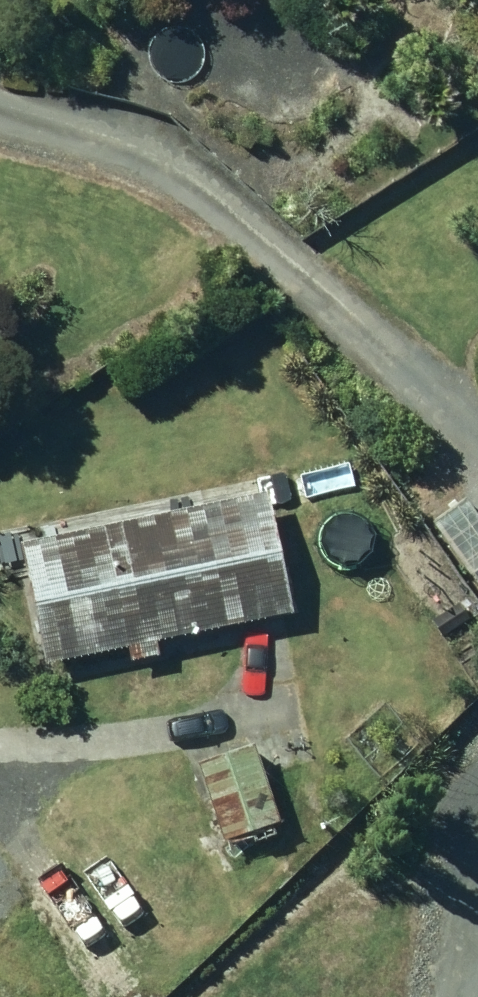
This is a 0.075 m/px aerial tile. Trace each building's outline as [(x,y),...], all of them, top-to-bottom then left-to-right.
[(126,640),(130,657),(158,651),(154,635),(292,606),(267,483),(19,537),(45,658),(126,640)] [(477,588),(477,526),(450,489),(420,512),(477,588)] [(334,542),(342,552),(368,532),(360,521),(334,542)] [(198,757),(228,846),(275,831),(270,817),(279,816),(253,737),(198,757)]
